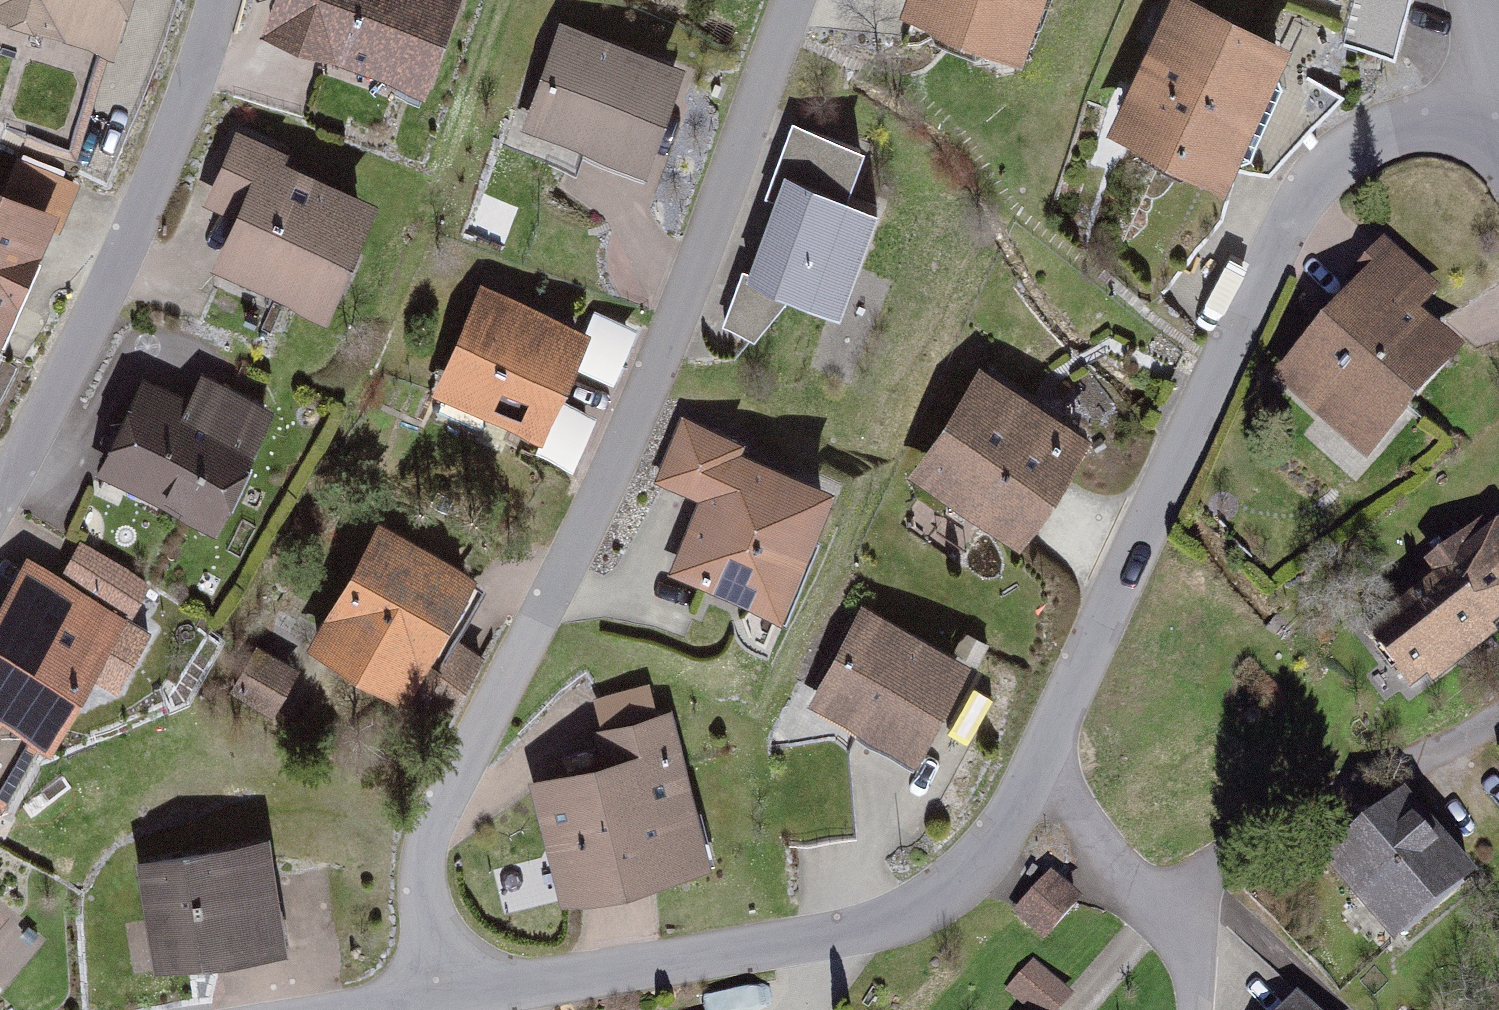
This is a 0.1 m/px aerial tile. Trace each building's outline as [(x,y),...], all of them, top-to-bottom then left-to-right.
[(77,58),(98,0),(0,0),(0,31),(77,58)] [(263,27),(408,82),(439,0),(273,0),(263,27)] [(896,14),(1023,60),(1045,0),(901,0),(896,14)] [(1149,0),(1145,0),(1075,140),(1174,189),(1245,48),(1149,0)] [(674,64),(559,23),(519,135),(633,176),(674,64)] [(287,153),(238,133),(211,199),(226,205),(203,262),(316,307),(361,197),(282,165),(287,153)] [(834,162),(768,138),(714,289),(826,329),(863,224),(817,208),(834,162)] [(14,212),(40,223),(54,192),(0,168),(0,242),(14,212)] [(1423,298),(1369,255),(1249,403),(1361,492),(1453,378),(1395,332),(1423,298)] [(553,332),(465,292),(413,404),(501,444),(553,332)] [(1064,448),(955,378),(886,484),(996,554),(1064,448)] [(161,406),(114,384),(70,477),(182,530),(239,411),(174,380),(161,406)] [(711,447),(660,429),(637,491),(669,503),(640,579),(738,616),(785,490),(705,461),(711,447)] [(1333,652),(1387,710),(1498,627),(1498,549),(1488,529),(1396,567),(1405,583),(1333,652)] [(442,587),(352,538),(285,660),(421,735),(464,658),(417,633),(442,587)] [(0,556),(0,747),(102,582),(53,551),(37,577),(1,555),(0,556)] [(940,665),(840,612),(790,706),(890,759),(940,665)] [(574,762),(500,781),(533,900),(679,860),(638,712),(566,732),(574,762)] [(1382,811),(1304,867),(1365,951),(1442,895),(1382,811)] [(269,835),(140,853),(155,963),(284,945),(269,835)] [(1054,905),(1026,880),(992,918),(1020,943),(1054,905)] [(38,947),(15,925),(0,940),(0,979),(3,982),(38,947)] [(1033,962),(1006,992),(1027,1009),(1055,1009),(1069,994),(1033,962)] [(1296,995),(1281,1009),(1312,1009),(1296,995)]
